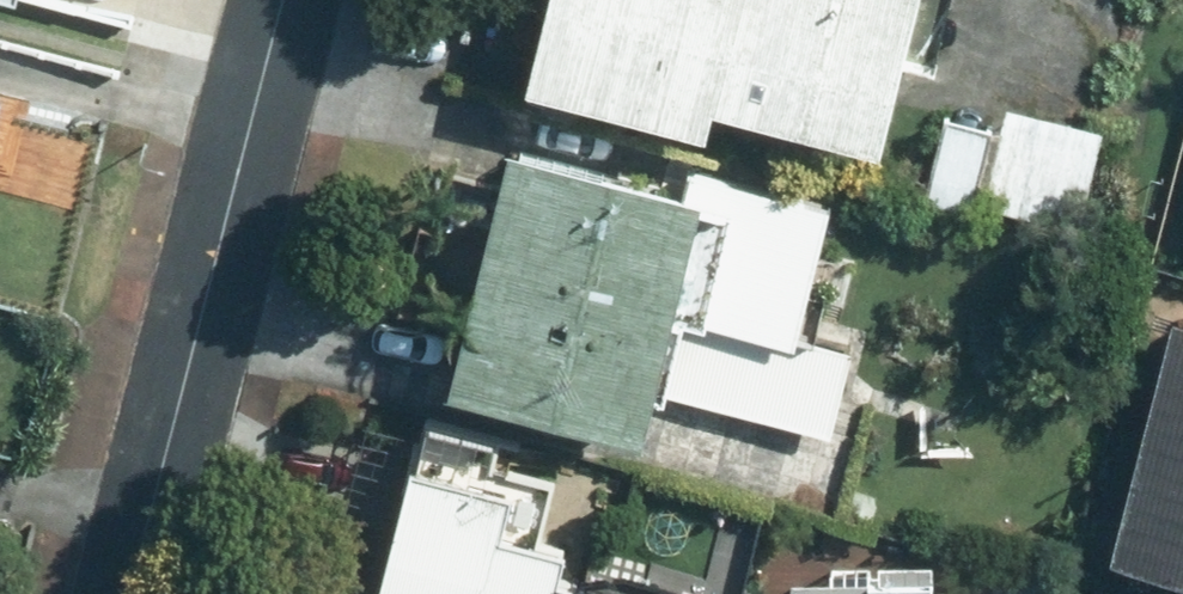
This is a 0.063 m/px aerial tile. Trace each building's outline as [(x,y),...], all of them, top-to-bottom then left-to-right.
[(30,0),(0,0),(0,1),(28,8),(30,0)] [(525,98),(708,144),(718,107),(872,147),(910,0),(549,0),(525,98)] [(1103,133),(1009,113),(987,214),(1080,235),(1103,133)] [(639,445),(653,391),(831,438),(853,353),(799,338),(833,211),(684,172),(676,199),(512,156),(449,395),(639,445)] [(0,176),(0,231),(13,180),(0,176)] [(1112,562),(1182,580),(1182,325),(1173,323),(1112,562)] [(562,593),(573,558),(506,537),(516,503),(416,472),(378,593),(565,593),(562,593)]
